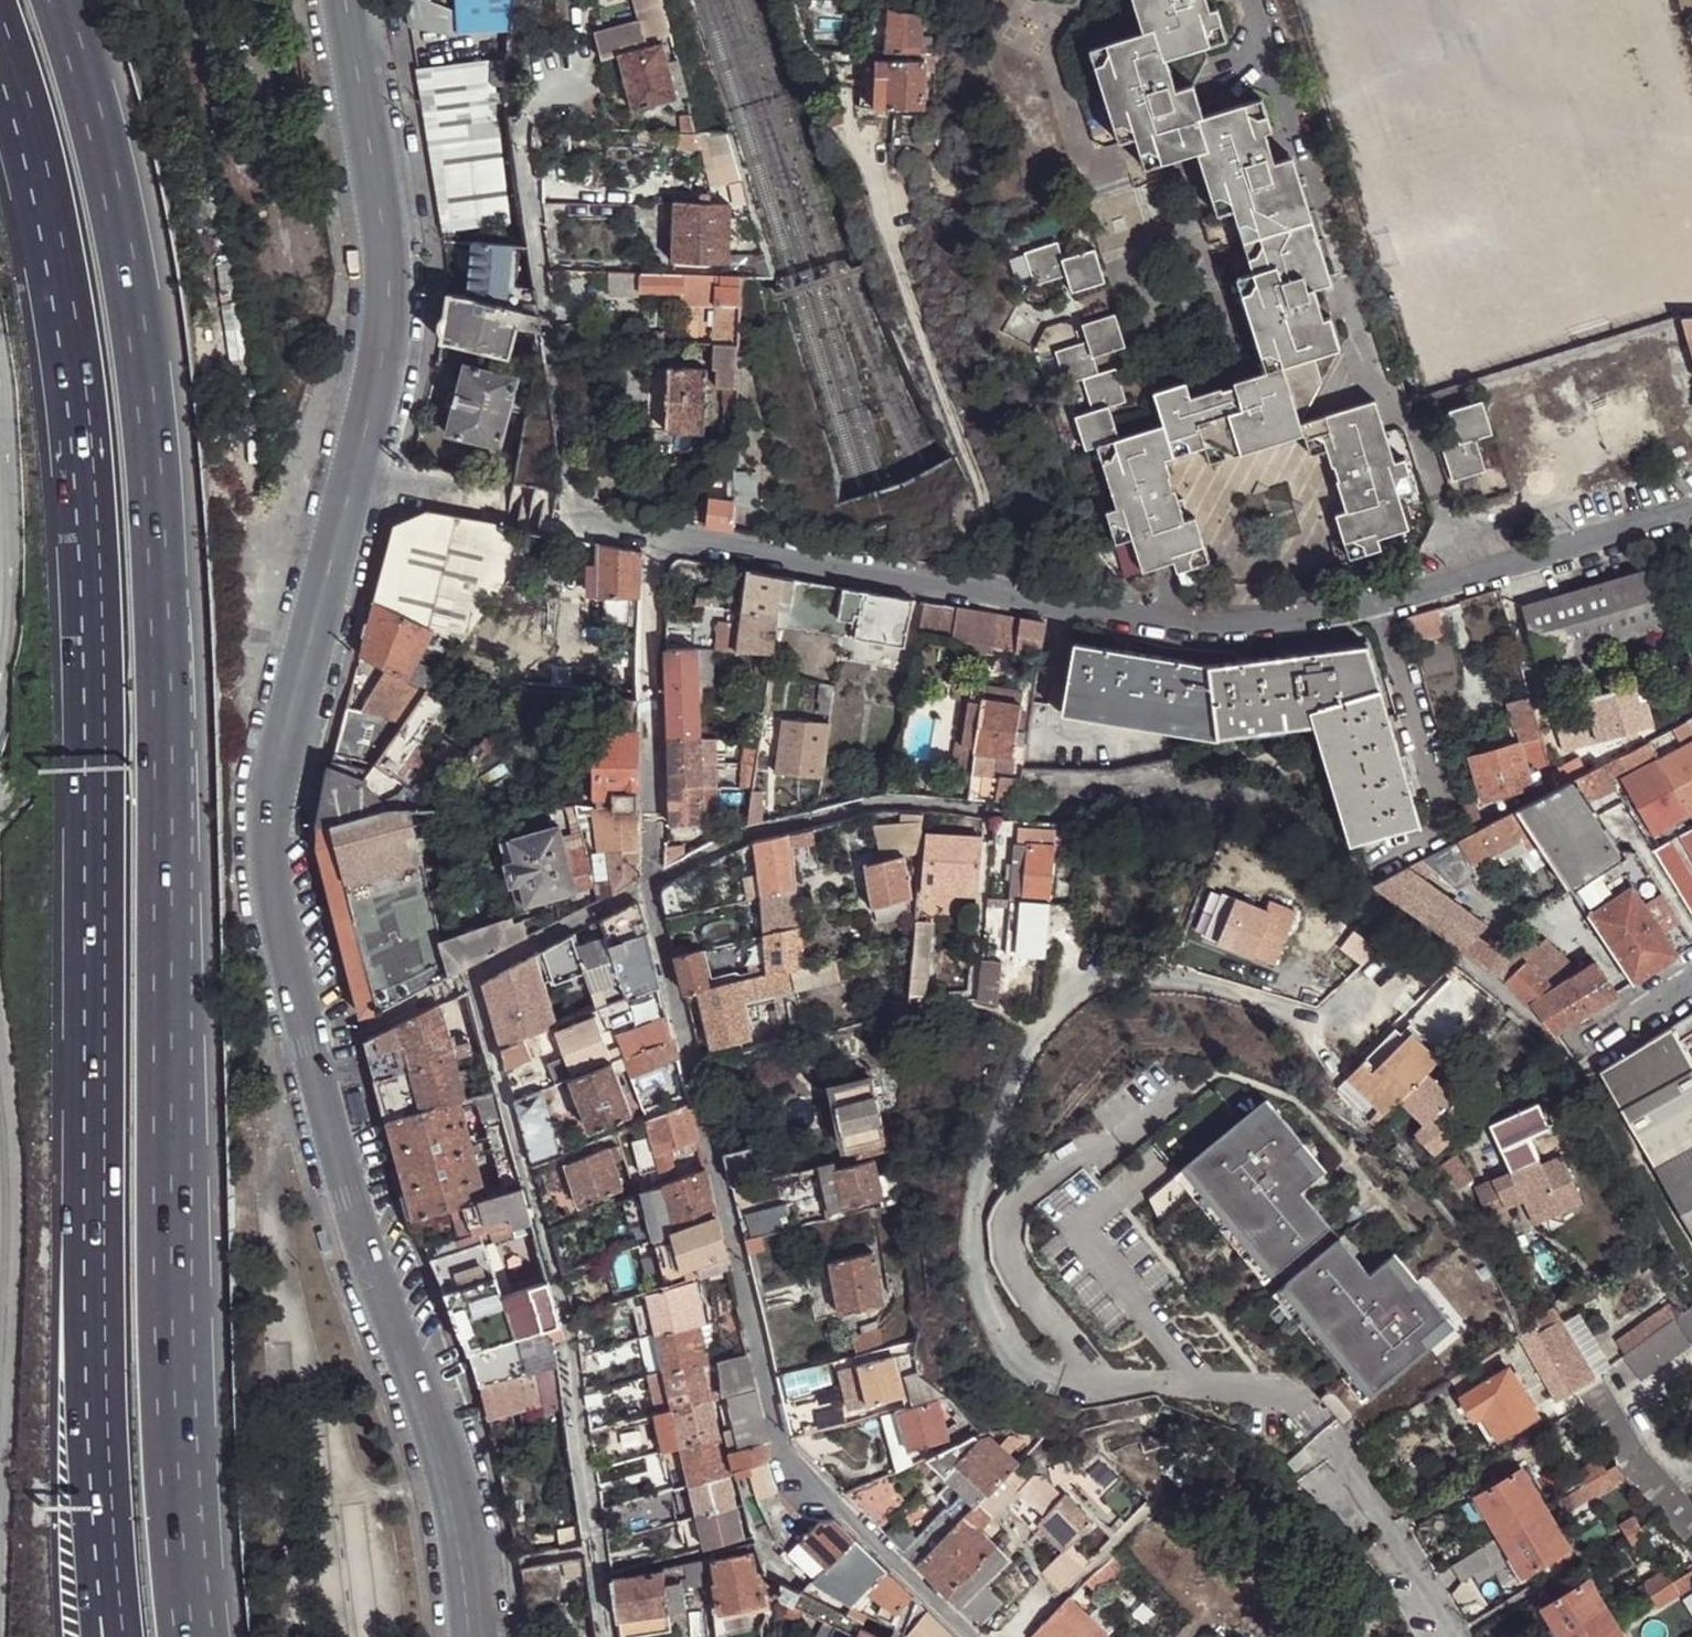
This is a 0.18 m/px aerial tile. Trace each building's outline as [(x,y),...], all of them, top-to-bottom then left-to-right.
[(456,14),(423,0),(403,0),(407,27),(457,33),(508,29),(513,29),(514,0),(455,0),(456,14)] [(1313,356),(1340,346),(1330,315),(1323,318),(1313,288),(1332,282),(1293,156),(1274,161),(1266,131),(1273,129),(1263,97),(1224,109),(1204,116),(1193,83),(1177,89),(1167,58),(1204,46),(1227,39),(1217,7),(1211,9),(1208,0),(1135,0),(1144,32),(1091,48),(1120,143),(1136,138),(1147,169),(1198,153),(1218,215),(1234,211),(1255,274),(1238,277),(1265,371),(1233,382),(1235,387),(1190,401),(1184,384),(1154,394),(1164,424),(1173,456),(1204,447),(1209,462),(1304,433),(1310,454),(1327,449),(1331,465),(1334,464),(1341,489),(1344,501),(1347,509),(1335,513),(1348,557),(1380,547),(1377,538),(1408,528),(1397,495),(1413,489),(1404,458),(1393,462),(1374,399),(1358,404),(1301,421),(1322,381),(1313,356)] [(663,2),(644,8),(648,22),(668,17),(663,2)] [(924,11),(891,6),(886,52),(920,53),(922,34),(924,11)] [(668,17),(648,22),(651,37),(671,32),(668,17)] [(922,34),(920,53),(926,53),(930,54),(930,46),(935,46),(936,35),(922,34)] [(675,95),(666,60),(661,42),(638,48),(619,53),(633,106),(658,100),(675,95)] [(937,54),(948,54),(946,46),(935,46),(930,46),(930,54),(937,54)] [(930,54),(926,53),(926,59),(926,77),(936,77),(937,54),(930,54)] [(686,93),(687,93),(681,74),(678,58),(666,60),(675,95),(686,93)] [(874,108),(876,58),(862,58),(860,107),(874,108)] [(923,109),(926,77),(926,59),(876,58),(874,108),(923,109)] [(506,64),(415,72),(442,233),(528,227),(512,114),(505,114),(506,64)] [(1079,97),(1087,94),(1085,87),(1077,89),(1079,97)] [(682,111),(682,130),(696,131),(691,111),(682,111)] [(730,142),(712,132),(702,150),(697,158),(706,164),(714,168),(730,142)] [(1136,189),(1147,185),(1143,174),(1132,178),(1136,189)] [(730,213),(731,203),(676,200),(676,201),(673,260),(729,263),(730,213)] [(752,214),(749,202),(731,203),(730,213),(752,214)] [(764,249),(758,233),(747,236),(751,252),(764,249)] [(503,244),(511,244),(516,245),(515,234),(504,234),(503,244)] [(1105,280),(1094,246),(1062,257),(1057,240),(1024,250),(1034,284),(1067,274),(1071,291),(1105,280)] [(473,242),(467,296),(506,306),(511,244),(503,244),(473,242)] [(522,311),(540,315),(536,286),(517,286),(521,246),(516,245),(511,244),(506,306),(522,311)] [(1221,284),(1227,282),(1223,267),(1216,269),(1221,284)] [(609,289),(641,291),(642,272),(610,270),(609,289)] [(683,272),(642,272),(641,291),(682,293),(683,272)] [(741,342),(742,320),(744,287),(729,286),(722,286),(722,274),(683,272),(682,293),(682,294),(722,295),(722,302),(717,303),(716,341),(718,341),(741,342)] [(729,286),(744,287),(744,274),(740,274),(725,274),(722,274),(722,286),(729,286)] [(442,337),(510,354),(519,325),(522,311),(506,306),(467,296),(449,292),(442,337)] [(519,325),(542,329),(540,315),(522,311),(519,325)] [(1173,456),(1164,424),(1119,438),(1109,406),(1127,400),(1115,366),(1099,371),(1093,354),(1124,345),(1114,311),(1081,322),(1087,339),(1055,349),(1066,382),(1082,377),(1092,409),(1076,414),(1086,447),(1097,443),(1117,507),(1106,510),(1116,541),(1132,536),(1143,568),(1173,560),(1176,571),(1209,560),(1195,515),(1182,519),(1180,512),(1176,499),(1169,476),(1170,475),(1166,459),(1173,456)] [(1681,320),(1691,357),(1691,319),(1681,320)] [(740,366),(741,342),(718,341),(716,365),(724,366),(740,366)] [(458,389),(454,404),(447,430),(500,443),(518,375),(465,362),(458,389)] [(666,429),(704,431),(707,367),(669,365),(666,429)] [(739,388),(740,366),(724,366),(723,388),(739,388)] [(446,401),(454,404),(458,389),(449,387),(446,401)] [(722,404),(738,403),(739,388),(723,388),(722,404)] [(1475,439),(1491,434),(1481,401),(1448,411),(1458,442),(1442,448),(1452,481),(1484,472),(1475,439)] [(720,437),(736,439),(738,403),(722,404),(720,437)] [(519,445),(539,447),(545,415),(525,412),(519,445)] [(513,481),(532,485),(539,447),(519,445),(513,481)] [(759,500),(759,467),(743,467),(743,499),(759,500)] [(1252,495),(1270,490),(1258,483),(1252,495)] [(1338,503),(1344,501),(1341,489),(1334,490),(1338,503)] [(706,523),(731,528),(733,498),(708,495),(706,523)] [(1184,496),(1176,499),(1180,512),(1188,509),(1184,496)] [(1297,518),(1304,507),(1292,501),(1297,518)] [(383,565),(374,601),(459,643),(521,558),(500,524),(483,522),(420,509),(396,519),(383,565)] [(1235,528),(1246,534),(1241,516),(1235,528)] [(1279,553),(1284,540),(1268,546),(1279,553)] [(642,598),(643,552),(598,543),(598,598),(604,597),(642,598)] [(1664,630),(1646,569),(1522,606),(1540,666),(1664,630)] [(782,577),(748,570),(744,610),(778,614),(782,577)] [(777,623),(848,637),(854,638),(863,591),(782,577),(778,614),(777,623)] [(912,600),(863,591),(854,638),(904,647),(912,600)] [(698,593),(696,606),(728,610),(729,597),(698,593)] [(641,626),(642,598),(604,597),(602,626),(641,626)] [(366,631),(360,655),(384,669),(423,692),(437,675),(459,643),(374,601),(366,631)] [(941,605),(924,602),(918,630),(936,634),(941,605)] [(968,610),(941,605),(936,634),(962,640),(968,610)] [(1436,607),(1405,616),(1414,644),(1444,636),(1436,607)] [(738,650),(762,652),(773,652),(775,645),(776,632),(777,623),(778,614),(744,610),(738,650)] [(1019,619),(1005,616),(1004,635),(1016,637),(1019,619)] [(1045,624),(1019,619),(1016,637),(1015,650),(1039,655),(1045,624)] [(697,641),(697,647),(710,649),(724,649),(725,634),(702,633),(702,641),(697,641)] [(1016,637),(1004,635),(1003,648),(1015,650),(1016,637)] [(1072,642),(1062,714),(1182,733),(1183,724),(1196,726),(1196,735),(1219,741),(1218,737),(1217,729),(1313,718),(1322,723),(1352,826),(1356,825),(1361,840),(1421,823),(1367,643),(1209,663),(1072,642)] [(697,647),(667,649),(667,688),(698,687),(697,647)] [(710,649),(697,647),(698,687),(710,687),(710,649)] [(759,687),(766,687),(767,675),(769,675),(773,652),(762,652),(759,687)] [(356,710),(405,723),(417,708),(427,694),(423,692),(384,669),(381,674),(366,696),(361,703),(356,710)] [(1641,681),(1585,698),(1598,740),(1654,723),(1641,681)] [(819,722),(829,722),(834,685),(823,684),(819,722)] [(352,687),(346,706),(356,710),(361,703),(366,696),(352,687)] [(698,687),(667,688),(668,713),(699,712),(698,687)] [(638,733),(639,700),(599,695),(599,718),(613,719),(613,732),(638,733)] [(1537,722),(1530,695),(1512,701),(1520,728),(1537,722)] [(1016,747),(1017,734),(1021,704),(984,698),(982,702),(975,748),(975,753),(1013,759),(1016,747)] [(975,748),(982,702),(971,701),(963,746),(975,748)] [(346,706),(335,751),(331,768),(366,777),(375,763),(405,723),(356,710),(346,706)] [(433,720),(417,708),(405,723),(375,763),(385,769),(392,773),(433,720)] [(699,712),(668,713),(669,738),(699,737),(699,712)] [(714,713),(699,712),(699,737),(714,737),(714,713)] [(750,739),(759,739),(762,712),(752,713),(750,739)] [(777,772),(821,776),(829,722),(819,722),(783,718),(777,772)] [(1358,841),(1361,840),(1356,825),(1352,826),(1322,723),(1313,718),(1217,729),(1218,737),(1313,727),(1349,844),(1358,841)] [(1537,722),(1520,728),(1523,741),(1519,742),(1531,783),(1537,782),(1542,796),(1557,788),(1552,770),(1546,750),(1537,722)] [(1183,724),(1182,733),(1196,735),(1196,726),(1183,724)] [(436,731),(428,743),(458,764),(467,754),(436,731)] [(637,762),(638,733),(613,732),(599,731),(599,792),(636,793),(637,762)] [(477,742),(483,747),(491,738),(485,733),(477,742)] [(1025,735),(1017,734),(1016,747),(1023,749),(1025,735)] [(669,738),(670,763),(700,762),(699,737),(669,738)] [(699,737),(700,762),(715,762),(714,737),(699,737)] [(747,764),(756,764),(759,739),(750,739),(747,764)] [(1619,756),(1602,765),(1610,777),(1649,756),(1655,752),(1647,740),(1619,756)] [(1531,783),(1519,742),(1472,756),(1484,798),(1531,783)] [(1659,760),(1690,814),(1691,812),(1691,742),(1659,760)] [(458,764),(428,743),(402,779),(412,787),(422,793),(422,789),(438,789),(458,764)] [(1655,752),(1649,756),(1653,763),(1659,760),(1655,752)] [(1580,756),(1552,770),(1557,788),(1569,782),(1588,771),(1580,756)] [(1659,760),(1653,763),(1622,780),(1653,834),(1690,814),(1659,760)] [(670,763),(670,786),(700,785),(701,775),(700,762),(670,763)] [(701,775),(715,776),(715,762),(700,762),(701,775)] [(366,777),(372,785),(385,769),(375,763),(366,777)] [(744,787),(753,788),(756,764),(747,764),(744,787)] [(1602,765),(1588,771),(1569,782),(1587,807),(1616,786),(1610,777),(1602,765)] [(324,801),(319,825),(333,822),(392,807),(372,785),(366,777),(331,768),(324,801)] [(700,785),(716,786),(715,776),(701,775),(700,785)] [(1569,782),(1557,788),(1542,796),(1518,809),(1532,831),(1540,843),(1569,887),(1618,855),(1603,832),(1587,807),(1569,782)] [(670,786),(671,823),(672,825),(719,822),(719,786),(716,786),(700,785),(670,786)] [(1018,802),(1021,786),(1020,786),(998,785),(996,800),(1018,802)] [(422,793),(412,787),(392,807),(411,808),(425,807),(422,793)] [(636,810),(636,793),(599,792),(598,807),(605,808),(636,810)] [(748,825),(761,822),(764,798),(761,797),(762,795),(753,793),(748,825)] [(1467,793),(1459,795),(1462,805),(1469,803),(1467,793)] [(515,806),(518,823),(548,816),(578,816),(576,805),(515,806)] [(380,1011),(463,969),(527,938),(522,920),(457,941),(446,943),(434,899),(447,896),(444,886),(432,889),(411,808),(392,807),(333,822),(354,906),(371,976),(380,1011)] [(635,852),(636,810),(605,808),(611,880),(612,895),(634,884),(635,852)] [(1532,831),(1518,809),(1490,823),(1470,834),(1459,841),(1470,865),(1472,864),(1523,837),(1532,831)] [(1470,834),(1490,823),(1487,810),(1465,817),(1470,834)] [(921,835),(923,812),(907,811),(905,822),(911,823),(907,854),(920,855),(921,835)] [(319,847),(361,1017),(380,1011),(371,976),(354,906),(333,822),(319,825),(319,847)] [(1076,852),(1078,824),(1060,822),(1058,850),(1076,852)] [(559,826),(511,838),(516,859),(506,861),(511,883),(521,881),(527,903),(576,890),(595,886),(594,881),(587,854),(585,847),(566,853),(559,826)] [(814,842),(812,828),(789,833),(790,847),(814,842)] [(1603,832),(1618,855),(1623,851),(1608,828),(1603,832)] [(1691,853),(1691,829),(1682,834),(1691,853)] [(1018,831),(1018,840),(1030,841),(1056,843),(1057,833),(1018,831)] [(1540,843),(1532,831),(1523,837),(1532,848),(1540,843)] [(759,875),(762,896),(794,889),(790,847),(789,833),(754,841),(759,875)] [(978,886),(982,838),(926,835),(921,882),(918,881),(918,888),(940,891),(940,883),(978,886)] [(500,841),(506,861),(516,859),(511,838),(500,841)] [(1028,868),(1030,841),(1018,840),(1015,867),(1018,867),(1028,868)] [(1025,900),(1051,902),(1056,843),(1030,841),(1028,868),(1027,876),(1025,900)] [(1470,865),(1459,841),(1424,858),(1454,889),(1479,876),(1472,864),(1470,865)] [(1653,850),(1691,913),(1691,879),(1670,841),(1653,850)] [(665,867),(680,859),(678,850),(665,853),(665,867)] [(1569,887),(1587,914),(1634,885),(1678,954),(1691,945),(1691,939),(1637,851),(1623,851),(1618,855),(1569,887)] [(587,854),(594,881),(595,886),(599,902),(612,895),(611,880),(600,881),(594,853),(587,854)] [(904,855),(866,865),(874,907),(912,896),(904,855)] [(1018,876),(1027,876),(1028,868),(1018,867),(1018,876)] [(1382,891),(1464,949),(1474,937),(1486,925),(1413,873),(1393,884),(1382,891)] [(762,896),(759,875),(747,877),(750,898),(762,896)] [(1012,899),(1025,900),(1027,876),(1018,876),(1014,875),(1012,899)] [(1388,877),(1376,884),(1382,891),(1393,884),(1388,877)] [(661,892),(667,916),(684,912),(674,880),(666,885),(665,885),(661,892)] [(527,903),(521,881),(511,883),(517,906),(527,903)] [(940,891),(977,894),(978,886),(940,883),(940,891)] [(1634,885),(1587,914),(1634,983),(1678,954),(1634,885)] [(762,896),(765,935),(799,927),(794,889),(762,896)] [(988,897),(988,905),(1011,906),(1012,899),(988,897)] [(1007,954),(1020,955),(1025,900),(1012,899),(1011,906),(1007,954)] [(1023,956),(1047,957),(1048,945),(1049,921),(1051,902),(1025,900),(1020,955),(1023,956)] [(649,925),(644,902),(635,903),(603,920),(609,936),(612,944),(650,934),(649,925)] [(912,967),(911,995),(925,995),(930,919),(916,918),(915,934),(915,942),(914,956),(912,967)] [(1474,937),(1479,940),(1490,929),(1486,925),(1474,937)] [(765,935),(768,974),(786,970),(794,969),(803,966),(799,927),(765,935)] [(538,954),(546,979),(554,976),(557,981),(587,972),(590,970),(582,945),(578,933),(558,943),(538,954)] [(661,976),(650,934),(612,944),(630,996),(662,984),(661,976)] [(915,942),(915,934),(903,936),(904,944),(915,942)] [(601,939),(582,945),(590,970),(587,972),(597,1004),(599,1008),(627,997),(630,996),(612,944),(609,936),(601,939)] [(1464,949),(1499,976),(1507,960),(1479,940),(1474,937),(1464,949)] [(751,946),(750,939),(715,947),(716,954),(751,946)] [(715,947),(705,950),(707,957),(716,954),(715,947)] [(677,956),(685,993),(699,990),(709,987),(700,951),(677,956)] [(538,954),(484,980),(501,1043),(559,1022),(557,1019),(546,979),(538,954)] [(1573,977),(1596,962),(1593,956),(1570,972),(1573,977)] [(1516,961),(1521,965),(1525,960),(1521,957),(1516,961)] [(1533,1004),(1534,1005),(1554,990),(1550,986),(1525,960),(1521,965),(1505,981),(1518,995),(1530,1007),(1533,1004)] [(1556,1034),(1617,994),(1596,962),(1573,977),(1554,990),(1534,1005),(1554,1036),(1556,1034)] [(815,979),(812,964),(803,966),(794,969),(796,981),(796,983),(815,979)] [(984,965),(981,1004),(1000,1007),(1004,967),(984,965)] [(794,969),(786,970),(789,983),(796,981),(794,969)] [(768,974),(772,993),(790,989),(789,983),(786,970),(768,974)] [(1550,986),(1554,990),(1573,977),(1570,972),(1568,971),(1556,978),(1550,986)] [(738,981),(743,1000),(772,993),(768,974),(751,979),(744,979),(738,981)] [(699,990),(701,999),(713,1048),(739,1041),(752,1039),(743,1000),(738,981),(709,987),(699,990)] [(665,995),(662,984),(630,996),(627,997),(632,1007),(665,995)] [(454,996),(464,1031),(480,1027),(470,988),(454,996)] [(949,990),(952,1006),(969,1003),(969,989),(949,990)] [(685,993),(687,1003),(701,999),(699,990),(685,993)] [(378,1080),(455,1058),(470,1053),(466,1038),(451,1042),(440,1003),(414,1017),(367,1040),(374,1063),(378,1080)] [(1675,1025),(1680,1034),(1691,1026),(1691,1013),(1675,1025)] [(673,1029),(670,1014),(619,1034),(627,1056),(675,1038),(673,1029)] [(576,1075),(575,1069),(613,1056),(599,1015),(561,1028),(559,1022),(501,1043),(509,1074),(515,1098),(544,1086),(557,1081),(572,1076),(576,1075)] [(1671,1027),(1600,1072),(1691,1229),(1691,1064),(1671,1027)] [(1427,1073),(1438,1062),(1409,1034),(1382,1062),(1373,1053),(1338,1089),(1354,1105),(1358,1107),(1380,1122),(1385,1114),(1400,1100),(1427,1073)] [(680,1058),(675,1038),(627,1056),(629,1064),(632,1075),(680,1058)] [(629,1064),(627,1056),(615,1061),(618,1068),(629,1064)] [(384,1102),(389,1120),(460,1100),(466,1098),(455,1058),(378,1080),(384,1102)] [(592,1128),(633,1112),(618,1068),(615,1061),(576,1075),(572,1076),(592,1128)] [(1454,1099),(1427,1073),(1400,1100),(1425,1125),(1414,1137),(1435,1154),(1451,1139),(1440,1128),(1444,1124),(1444,1119),(1440,1114),(1454,1099)] [(833,1088),(839,1086),(838,1078),(831,1080),(833,1088)] [(844,1147),(883,1138),(886,1138),(885,1132),(873,1079),(839,1086),(833,1088),(831,1088),(836,1110),(839,1125),(844,1147)] [(561,1154),(548,1103),(555,1102),(552,1093),(546,1094),(544,1086),(515,1098),(525,1132),(534,1165),(561,1154)] [(483,1094),(489,1117),(503,1114),(497,1090),(483,1094)] [(1252,1125),(1277,1105),(1271,1097),(1245,1117),(1252,1125)] [(645,1107),(649,1120),(673,1111),(667,1098),(645,1107)] [(396,1146),(402,1169),(472,1149),(460,1100),(389,1120),(396,1146)] [(695,1120),(691,1104),(673,1111),(649,1120),(658,1154),(660,1167),(673,1165),(672,1156),(670,1150),(699,1138),(695,1120)] [(1252,1125),(1245,1117),(1191,1161),(1277,1268),(1332,1225),(1303,1189),(1320,1175),(1298,1146),(1306,1141),(1277,1105),(1252,1125)] [(826,1128),(839,1125),(836,1110),(823,1113),(826,1128)] [(883,1138),(884,1148),(896,1145),(897,1129),(885,1132),(886,1138),(883,1138)] [(604,1148),(566,1161),(563,1153),(561,1154),(534,1165),(541,1193),(551,1227),(583,1214),(580,1204),(622,1189),(610,1152),(621,1148),(615,1133),(601,1138),(604,1148)] [(701,1147),(699,1138),(670,1150),(672,1156),(701,1147)] [(846,1157),(884,1148),(883,1138),(844,1147),(846,1157)] [(1298,1146),(1320,1175),(1328,1168),(1306,1141),(1298,1146)] [(753,1145),(724,1153),(732,1185),(753,1180),(760,1178),(758,1167),(756,1159),(753,1145)] [(887,1159),(896,1157),(896,1145),(884,1148),(887,1159)] [(408,1192),(415,1218),(465,1204),(485,1199),(472,1149),(402,1169),(408,1192)] [(1547,1159),(1488,1198),(1511,1232),(1528,1221),(1523,1213),(1539,1203),(1552,1223),(1596,1194),(1569,1152),(1550,1164),(1547,1159)] [(763,1157),(756,1159),(758,1167),(764,1165),(763,1157)] [(883,1199),(881,1194),(877,1176),(873,1159),(835,1167),(845,1208),(880,1199),(883,1199)] [(877,1176),(883,1175),(880,1161),(873,1159),(877,1176)] [(817,1164),(830,1217),(845,1214),(845,1208),(835,1167),(833,1160),(817,1164)] [(1265,1279),(1277,1268),(1191,1161),(1178,1171),(1265,1279)] [(653,1239),(717,1216),(710,1188),(705,1169),(664,1185),(648,1190),(644,1192),(653,1239)] [(889,1204),(897,1202),(896,1171),(883,1175),(877,1176),(881,1194),(887,1193),(889,1204)] [(633,1184),(637,1195),(644,1192),(648,1190),(645,1180),(633,1184)] [(732,1185),(745,1238),(766,1233),(761,1210),(753,1180),(732,1185)] [(531,1222),(523,1189),(485,1199),(465,1204),(471,1224),(509,1214),(513,1227),(531,1222)] [(882,1206),(889,1204),(887,1193),(881,1194),(883,1199),(880,1199),(882,1206)] [(898,1211),(897,1204),(897,1202),(889,1204),(882,1206),(876,1207),(878,1215),(898,1211)] [(766,1233),(792,1228),(799,1226),(793,1203),(761,1210),(766,1233)] [(867,1218),(878,1215),(876,1207),(865,1210),(867,1218)] [(722,1238),(717,1216),(653,1239),(664,1287),(698,1277),(709,1273),(729,1267),(722,1238)] [(535,1232),(531,1222),(513,1227),(516,1239),(535,1232)] [(745,1238),(748,1254),(795,1242),(792,1228),(766,1233),(745,1238)] [(436,1244),(440,1255),(484,1242),(479,1230),(436,1244)] [(1287,1280),(1374,1388),(1428,1344),(1422,1337),(1447,1316),(1419,1280),(1411,1287),(1388,1258),(1370,1273),(1342,1236),(1287,1280)] [(444,1287),(446,1291),(495,1276),(484,1242),(440,1255),(431,1258),(444,1287)] [(883,1305),(872,1251),(831,1260),(840,1314),(883,1305)] [(1388,1258),(1411,1287),(1419,1280),(1396,1253),(1388,1258)] [(709,1280),(709,1273),(698,1277),(699,1283),(709,1280)] [(886,1273),(893,1314),(900,1313),(891,1273),(886,1273)] [(462,1334),(468,1351),(544,1330),(559,1325),(547,1282),(502,1297),(495,1276),(446,1291),(462,1334)] [(1361,1399),(1374,1388),(1287,1280),(1275,1291),(1361,1399)] [(647,1296),(655,1338),(698,1327),(704,1326),(694,1284),(647,1296)] [(629,1299),(638,1341),(655,1338),(647,1296),(629,1299)] [(1642,1328),(1649,1337),(1662,1328),(1671,1321),(1674,1318),(1680,1314),(1670,1301),(1639,1325),(1642,1328)] [(1679,1320),(1691,1337),(1691,1309),(1679,1320)] [(1538,1327),(1541,1333),(1562,1321),(1556,1310),(1535,1322),(1538,1327)] [(899,1342),(917,1338),(918,1333),(910,1311),(900,1313),(893,1314),(899,1342)] [(1447,1316),(1422,1337),(1428,1344),(1453,1324),(1447,1316)] [(1671,1321),(1662,1328),(1681,1350),(1691,1343),(1674,1318),(1671,1321)] [(1575,1392),(1576,1393),(1597,1377),(1587,1361),(1578,1345),(1564,1319),(1562,1321),(1541,1333),(1575,1392)] [(860,1326),(862,1333),(880,1329),(879,1322),(860,1326)] [(655,1338),(638,1341),(648,1378),(649,1378),(664,1374),(703,1365),(707,1364),(698,1327),(655,1338)] [(1564,1398),(1571,1394),(1575,1392),(1541,1333),(1538,1327),(1532,1330),(1526,1335),(1564,1398)] [(1634,1334),(1642,1343),(1649,1337),(1642,1328),(1634,1334)] [(1649,1337),(1667,1361),(1681,1350),(1662,1328),(1649,1337)] [(853,1336),(856,1352),(886,1345),(882,1329),(880,1329),(862,1333),(853,1336)] [(474,1368),(480,1385),(535,1372),(558,1367),(555,1339),(550,1333),(544,1330),(468,1351),(474,1368)] [(1638,1346),(1656,1370),(1667,1361),(1649,1337),(1642,1343),(1638,1346)] [(912,1407),(949,1399),(917,1374),(914,1355),(917,1338),(899,1342),(896,1343),(900,1362),(896,1363),(894,1355),(858,1363),(868,1404),(904,1396),(901,1385),(906,1383),(912,1407)] [(1578,1345),(1587,1361),(1596,1356),(1587,1341),(1578,1345)] [(1637,1347),(1625,1356),(1643,1380),(1656,1370),(1638,1346),(1637,1347)] [(1497,1377),(1486,1359),(1451,1379),(1462,1397),(1497,1377)] [(849,1408),(868,1404),(858,1363),(840,1367),(849,1408)] [(648,1378),(656,1415),(711,1401),(703,1365),(664,1374),(649,1378),(648,1378)] [(487,1418),(563,1401),(558,1367),(535,1372),(480,1385),(484,1403),(487,1418)] [(1510,1370),(1497,1377),(1462,1397),(1476,1420),(1486,1414),(1500,1439),(1538,1417),(1510,1370)] [(1586,1408),(1610,1391),(1601,1374),(1597,1377),(1576,1393),(1586,1408)] [(1355,1413),(1334,1386),(1323,1395),(1344,1422),(1355,1413)] [(1586,1410),(1594,1423),(1618,1405),(1610,1391),(1586,1408),(1586,1410)] [(1567,1421),(1582,1412),(1571,1394),(1564,1398),(1552,1405),(1563,1424),(1567,1421)] [(758,1425),(754,1399),(731,1403),(738,1429),(758,1425)] [(785,1405),(791,1435),(819,1428),(816,1412),(813,1399),(785,1405)] [(950,1437),(952,1444),(972,1435),(981,1431),(956,1403),(949,1399),(912,1407),(899,1410),(910,1447),(950,1437)] [(711,1401),(656,1415),(665,1451),(681,1447),(720,1438),(711,1401)] [(1594,1423),(1603,1436),(1626,1419),(1618,1405),(1594,1423)] [(819,1428),(825,1427),(840,1423),(836,1407),(816,1412),(819,1428)] [(915,1461),(910,1447),(899,1410),(882,1414),(897,1469),(911,1463),(915,1461)] [(1447,1423),(1441,1412),(1433,1417),(1439,1428),(1447,1423)] [(1588,1422),(1582,1412),(1567,1421),(1573,1431),(1588,1422)] [(1490,1445),(1500,1439),(1486,1414),(1476,1420),(1490,1445)] [(1603,1436),(1611,1450),(1635,1432),(1626,1419),(1603,1436)] [(792,1438),(810,1456),(843,1447),(825,1427),(819,1428),(791,1435),(792,1438)] [(1618,1463),(1620,1466),(1644,1448),(1639,1440),(1635,1432),(1611,1450),(1618,1463)] [(950,1479),(976,1504),(977,1503),(988,1492),(956,1460),(975,1439),(972,1435),(952,1444),(926,1456),(935,1464),(950,1479)] [(1008,1435),(999,1444),(1008,1453),(1021,1441),(1014,1435),(1008,1435)] [(990,1436),(975,1439),(956,1460),(988,1492),(1015,1465),(1017,1462),(1008,1453),(999,1444),(990,1436)] [(681,1447),(690,1487),(729,1478),(720,1438),(681,1447)] [(771,1442),(730,1450),(735,1476),(735,1479),(754,1474),(753,1466),(771,1463),(771,1442)] [(1301,1446),(1285,1459),(1289,1465),(1292,1468),(1308,1455),(1301,1446)] [(681,1447),(665,1451),(674,1490),(690,1487),(681,1447)] [(1625,1474),(1630,1479),(1654,1459),(1644,1448),(1620,1466),(1625,1474)] [(915,1461),(911,1463),(923,1475),(935,1464),(926,1456),(915,1461)] [(1578,1472),(1585,1484),(1607,1471),(1599,1459),(1578,1472)] [(1630,1479),(1641,1492),(1664,1472),(1654,1459),(1630,1479)] [(1015,1465),(988,1492),(977,1503),(991,1516),(1017,1490),(1011,1485),(1023,1473),(1015,1465)] [(1501,1534),(1545,1507),(1522,1469),(1478,1496),(1501,1534)] [(1607,1471),(1585,1484),(1592,1495),(1613,1482),(1607,1471)] [(1641,1492),(1652,1504),(1675,1484),(1664,1472),(1641,1492)] [(1024,1486),(1050,1509),(1063,1495),(1037,1473),(1024,1486)] [(846,1493),(878,1524),(887,1518),(907,1502),(880,1476),(846,1493)] [(690,1487),(697,1518),(735,1510),(729,1478),(690,1487)] [(904,1548),(918,1562),(965,1515),(976,1504),(950,1479),(937,1493),(947,1503),(918,1535),(904,1548)] [(1652,1504),(1662,1516),(1685,1496),(1675,1484),(1652,1504)] [(697,1518),(690,1487),(674,1490),(680,1521),(697,1518)] [(1050,1509),(1037,1522),(1066,1550),(1094,1521),(1065,1493),(1063,1495),(1050,1509)] [(1673,1529),(1691,1511),(1691,1505),(1685,1496),(1662,1516),(1673,1529)] [(625,1501),(603,1506),(605,1520),(628,1514),(625,1501)] [(976,1504),(965,1515),(978,1529),(987,1520),(991,1516),(977,1503),(976,1504)] [(1574,1555),(1545,1507),(1501,1534),(1524,1572),(1554,1555),(1560,1564),(1574,1555)] [(742,1539),(735,1510),(697,1518),(704,1549),(742,1539)] [(1683,1541),(1691,1533),(1691,1511),(1673,1529),(1683,1541)] [(965,1515),(918,1562),(939,1582),(951,1594),(996,1546),(978,1529),(965,1515)] [(996,1521),(991,1516),(987,1520),(992,1526),(996,1521)] [(1633,1516),(1620,1523),(1626,1533),(1639,1526),(1633,1516)] [(680,1521),(688,1553),(704,1549),(697,1518),(680,1521)] [(818,1518),(801,1539),(827,1565),(855,1539),(834,1519),(818,1518)] [(878,1524),(885,1531),(894,1524),(887,1518),(878,1524)] [(885,1531),(904,1548),(918,1535),(901,1518),(894,1524),(885,1531)] [(1626,1533),(1624,1534),(1631,1546),(1645,1538),(1639,1526),(1626,1533)] [(801,1539),(786,1553),(815,1579),(827,1565),(801,1539)] [(865,1549),(855,1539),(827,1565),(815,1579),(814,1580),(851,1604),(868,1587),(884,1569),(865,1549)] [(1484,1544),(1452,1563),(1459,1574),(1490,1556),(1484,1544)] [(996,1546),(951,1594),(962,1604),(984,1581),(1008,1558),(1007,1556),(1001,1552),(996,1546)] [(1001,1552),(1007,1556),(1010,1552),(1005,1547),(1001,1552)] [(1130,1561),(1118,1549),(1107,1560),(1085,1582),(1098,1594),(1130,1561)] [(720,1611),(764,1604),(760,1576),(756,1576),(752,1553),(714,1560),(719,1585),(716,1585),(720,1611)] [(517,1558),(517,1563),(536,1560),(535,1555),(517,1558)] [(666,1568),(666,1571),(612,1577),(616,1618),(669,1613),(669,1611),(684,1609),(681,1588),(711,1585),(710,1581),(713,1581),(712,1559),(666,1568)] [(517,1563),(518,1570),(537,1566),(536,1560),(517,1563)] [(892,1576),(884,1569),(868,1587),(895,1612),(911,1596),(892,1576)] [(1643,1582),(1651,1594),(1672,1581),(1665,1569),(1643,1582)] [(1672,1581),(1679,1592),(1691,1584),(1691,1569),(1672,1581)] [(1542,1606),(1559,1634),(1561,1636),(1579,1636),(1611,1618),(1587,1579),(1557,1598),(1545,1604),(1542,1606)] [(860,1628),(863,1620),(845,1611),(803,1591),(781,1581),(781,1590),(780,1596),(785,1599),(857,1633),(856,1636),(878,1636),(860,1628)] [(984,1581),(962,1604),(980,1622),(1002,1600),(984,1581)] [(1672,1581),(1651,1594),(1657,1605),(1679,1592),(1672,1581)] [(1538,1592),(1545,1604),(1557,1598),(1549,1585),(1538,1592)] [(772,1595),(774,1598),(780,1596),(781,1590),(772,1595)] [(1069,1598),(1031,1636),(1106,1636),(1107,1636),(1069,1598)] [(720,1611),(722,1619),(765,1613),(764,1604),(720,1611)] [(865,1615),(851,1604),(845,1611),(863,1620),(865,1615)] [(927,1611),(909,1632),(914,1636),(952,1636),(938,1622),(927,1611)] [(1579,1636),(1622,1636),(1611,1618),(1579,1636)]
